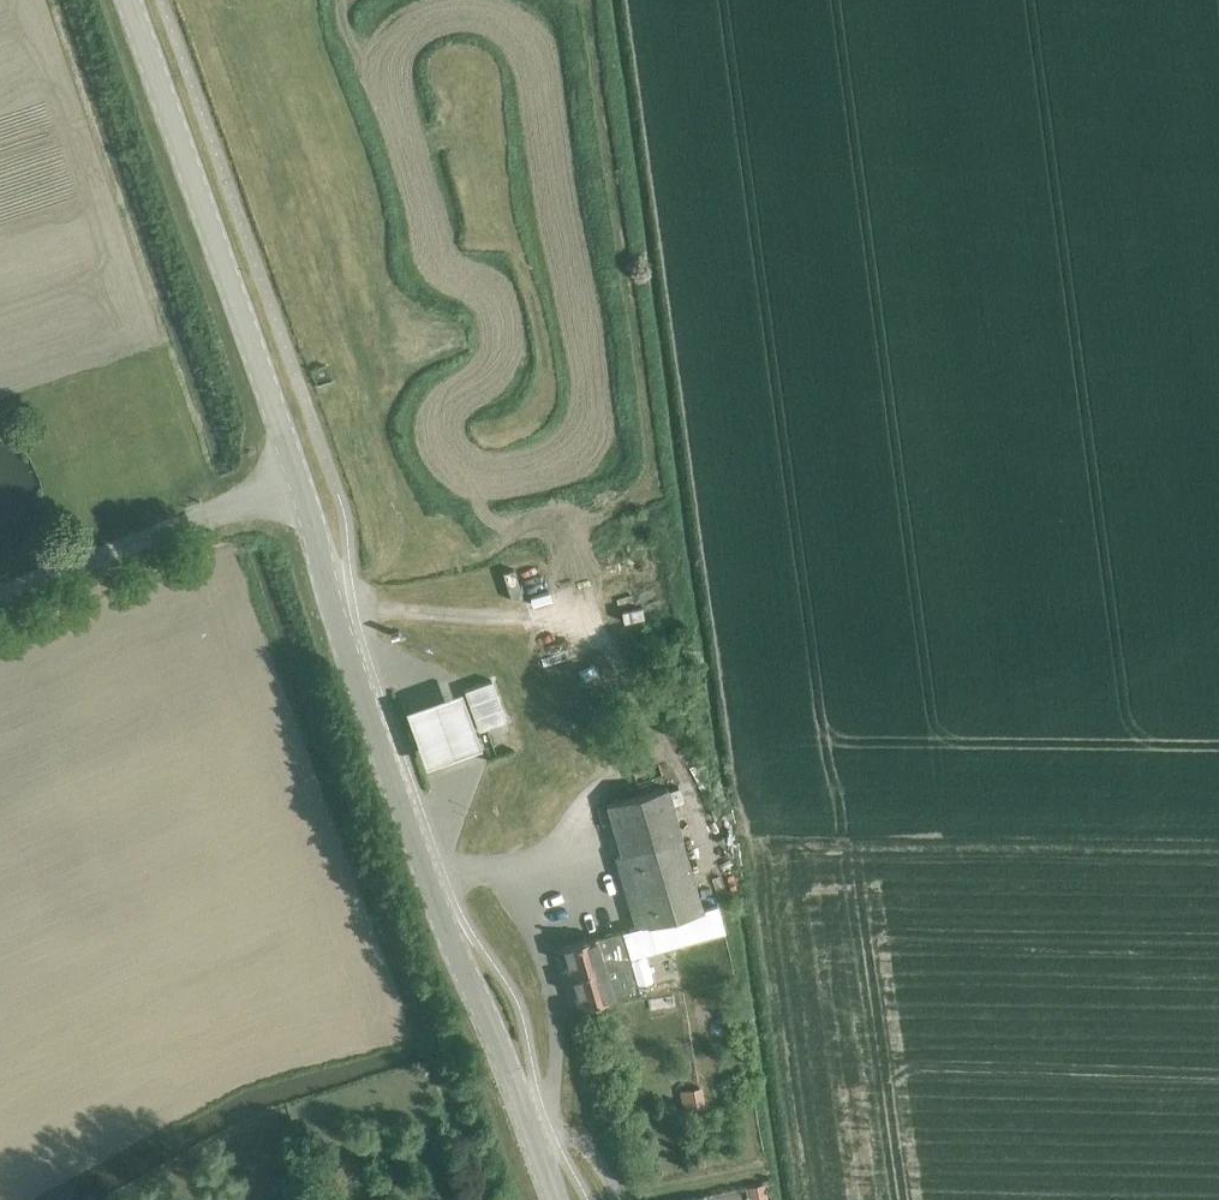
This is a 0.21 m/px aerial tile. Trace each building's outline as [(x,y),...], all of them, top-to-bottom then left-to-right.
[(507,720),(492,680),(465,690),(479,730),(507,720)] [(461,688),(404,707),(422,761),(479,741),(461,688)] [(637,925),(637,927),(704,908),(669,786),(609,803),(624,854),(617,855),(637,925)] [(637,925),(623,929),(632,959),(726,932),(717,905),(704,909),(704,908),(637,927),(637,925)] [(647,980),(638,982),(635,972),(632,959),(623,929),(563,946),(580,1007),(640,988),(648,986),(647,980)] [(673,997),(648,1002),(650,1011),(675,1006),(673,997)]
